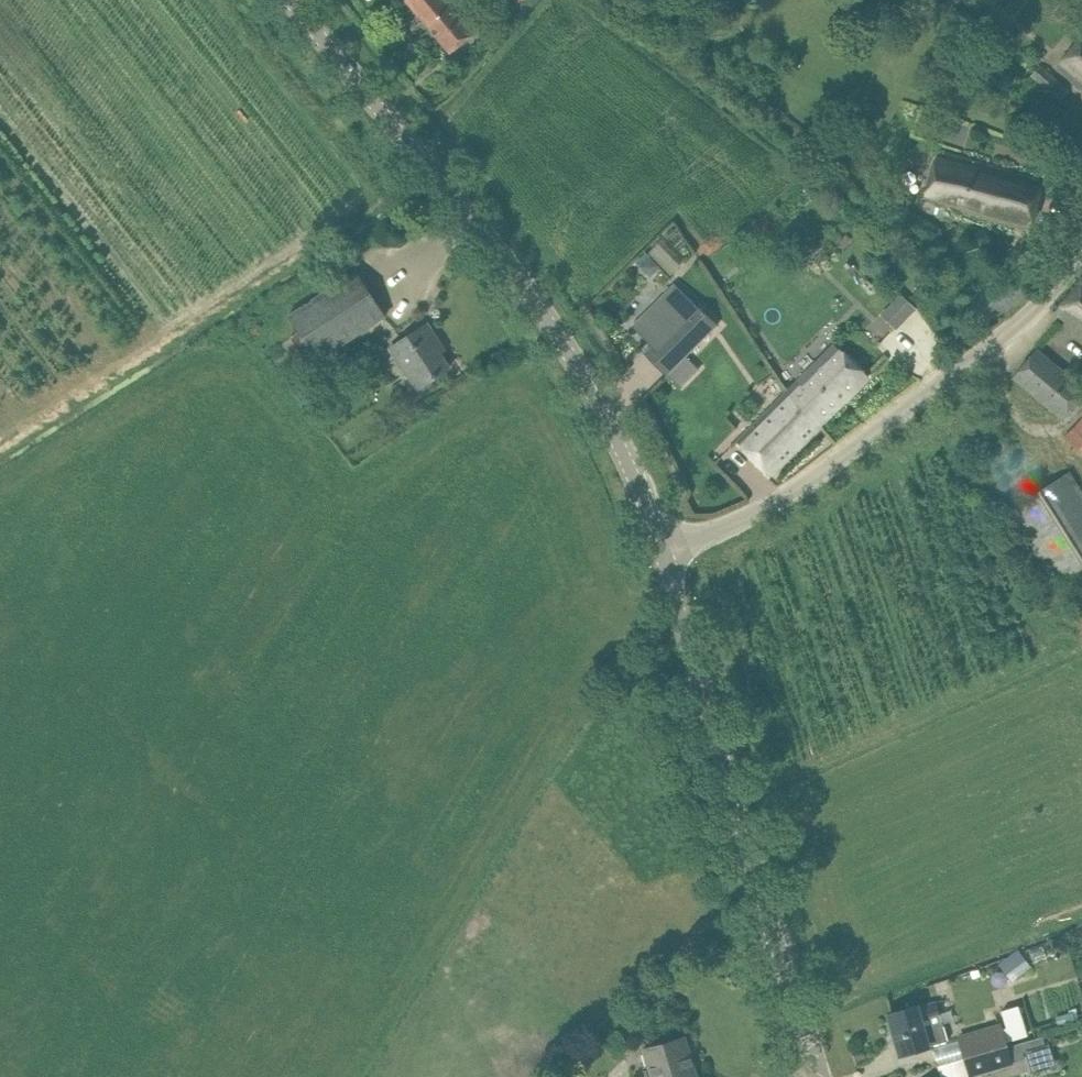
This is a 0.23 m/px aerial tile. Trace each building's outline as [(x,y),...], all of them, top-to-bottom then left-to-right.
[(451,52),(475,32),(447,0),(407,0),(451,52)] [(1081,92),(1081,36),(1055,71),(1081,92)] [(1068,89),(1040,65),(1032,74),(1060,98),(1068,89)] [(1029,230),(1044,181),(938,149),(924,197),(962,208),(961,209),(1029,230)] [(928,244),(938,227),(909,210),(899,226),(928,244)] [(384,316),(355,271),(289,314),(318,359),(384,316)] [(1054,311),(1081,333),(1081,278),(1054,311)] [(695,302),(675,282),(632,325),(652,345),(644,353),(666,375),(718,324),(696,301),(695,302)] [(900,290),(880,311),(896,326),(916,306),(900,290)] [(392,346),(419,388),(449,368),(433,344),(437,341),(426,324),(392,346)] [(737,440),(769,473),(867,376),(834,343),(737,440)] [(1013,377),(1061,417),(1081,391),(1081,386),(1036,348),(1013,377)] [(1066,436),(1081,450),(1081,418),(1066,436)] [(1010,508),(1057,583),(1081,568),(1081,491),(1069,471),(1010,508)] [(910,1054),(910,1051),(928,1046),(928,1045),(947,1040),(936,1001),(917,1007),(916,1006),(889,1014),(897,1042),(895,1043),(899,1057),(910,1054)] [(1001,1022),(959,1034),(965,1056),(1007,1044),(1006,1041),(1027,1035),(1018,1003),(1001,1008),(1006,1025),(1002,1026),(1001,1022)] [(1042,1034),(1007,1044),(1010,1055),(1012,1060),(1023,1056),(1022,1050),(1025,1049),(1045,1043),(1042,1034)] [(682,1037),(646,1048),(648,1052),(642,1054),(645,1065),(651,1063),(655,1076),(695,1076),(682,1037)] [(965,1056),(964,1057),(969,1075),(970,1076),(1013,1064),(1012,1060),(1010,1055),(1007,1044),(965,1056)]
